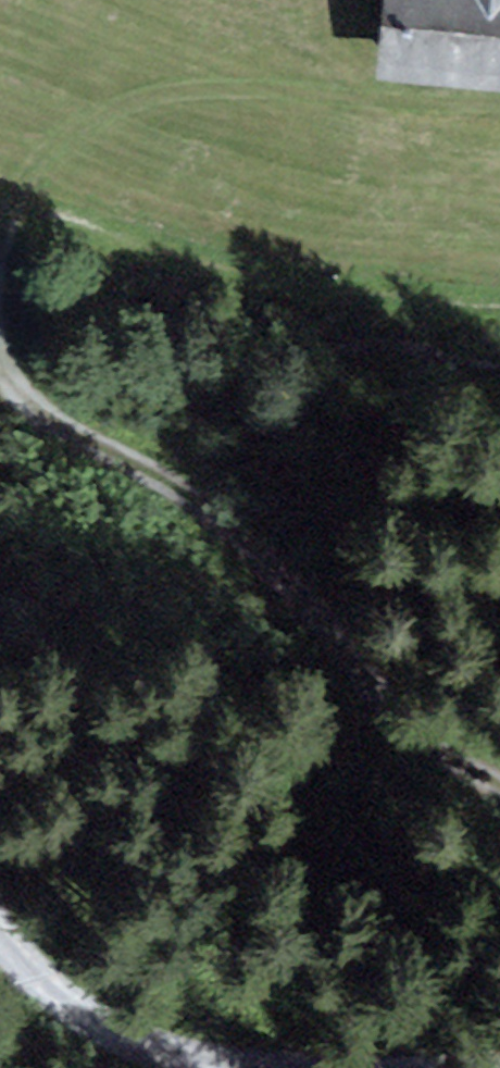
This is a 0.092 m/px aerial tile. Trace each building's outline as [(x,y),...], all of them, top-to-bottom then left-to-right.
[(396,61),(499,71),(499,0),(402,0),(396,61)]
